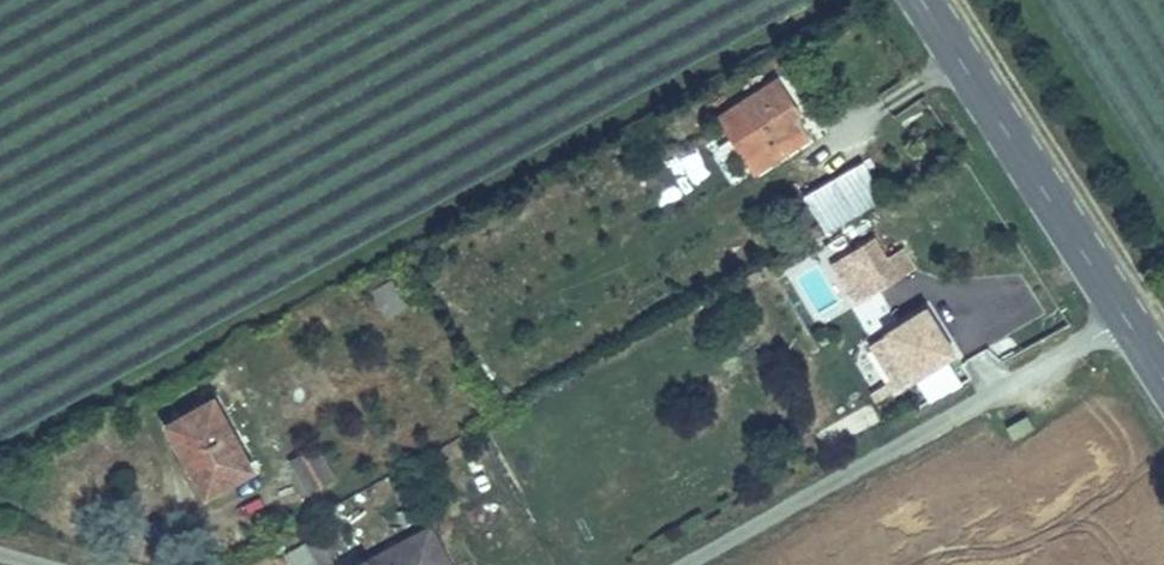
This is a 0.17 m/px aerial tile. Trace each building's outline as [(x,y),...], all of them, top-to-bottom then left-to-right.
[(778,65),(736,89),(772,153),(808,132),(793,108),(799,103),(778,65)] [(799,187),(822,228),(883,194),(861,152),(799,187)] [(874,208),(831,233),(863,290),(905,265),(874,208)] [(392,276),(369,290),(386,318),(409,305),(392,276)] [(932,297),(888,321),(913,369),(959,344),(932,297)] [(218,392),(171,418),(209,486),(257,459),(218,392)] [(338,479),(318,445),(291,461),(311,496),(338,479)] [(352,564),(445,564),(422,526),(352,564)] [(280,559),(283,564),(328,564),(329,564),(323,552),(335,546),(329,531),(280,559)]
